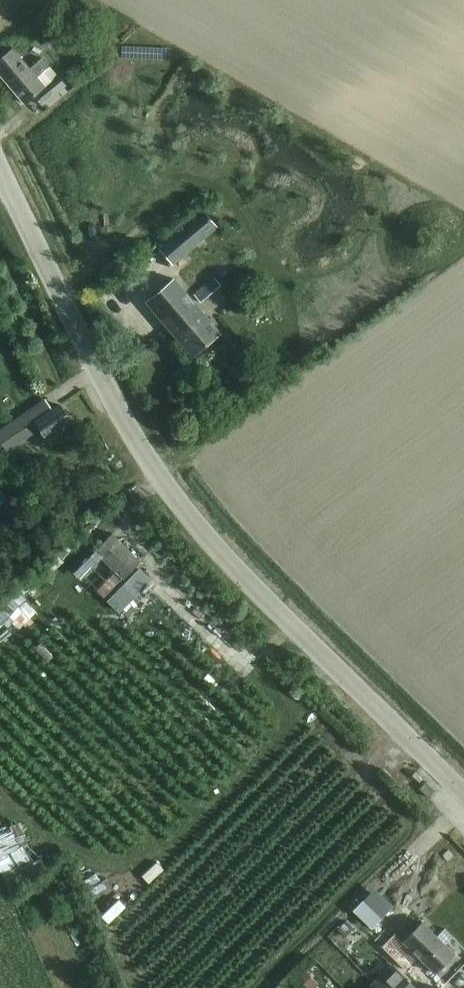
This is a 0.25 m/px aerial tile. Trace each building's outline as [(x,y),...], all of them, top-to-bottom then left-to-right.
[(53,26),(45,33),(55,45),(63,38),(53,26)] [(24,105),(36,97),(43,107),(65,87),(57,77),(45,88),(38,78),(48,69),(41,60),(30,69),(14,49),(0,61),(0,76),(24,105)] [(204,211),(160,248),(173,264),(217,227),(204,211)] [(215,278),(195,295),(201,302),(221,285),(215,278)] [(175,279),(146,302),(191,356),(220,332),(175,279)] [(268,369),(258,376),(269,390),(279,383),(268,369)] [(213,400),(206,405),(219,422),(226,417),(213,400)] [(46,401),(0,430),(0,443),(5,450),(38,429),(45,441),(71,425),(59,405),(51,410),(46,401)] [(141,563),(129,551),(111,534),(93,552),(123,581),(141,563)] [(363,902),(354,911),(372,929),(381,920),(363,902)] [(9,930),(0,912),(0,935),(9,930)] [(345,921),(337,929),(345,937),(353,929),(345,921)] [(403,941),(399,937),(389,946),(408,966),(417,958),(432,974),(454,953),(443,943),(451,935),(444,929),(437,936),(423,922),(403,941)] [(391,966),(373,985),(377,987),(414,987),(391,966)]
